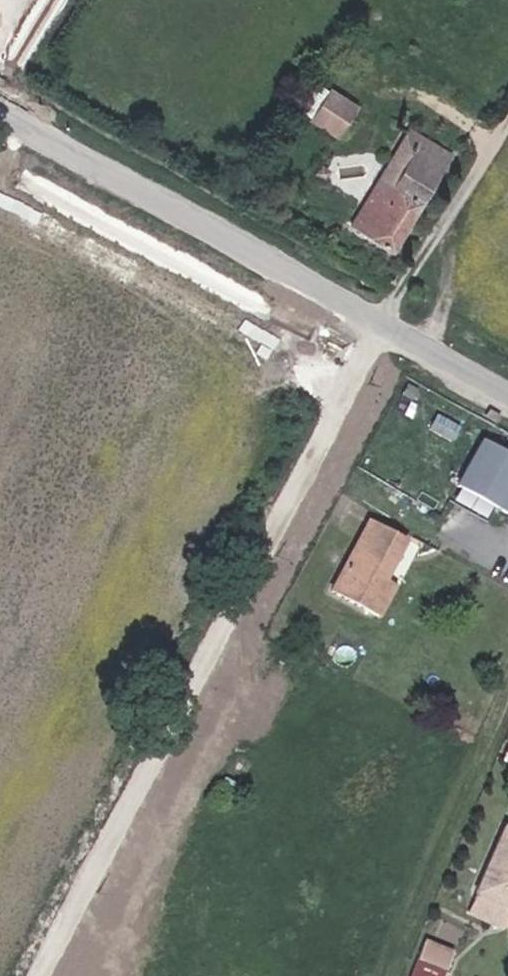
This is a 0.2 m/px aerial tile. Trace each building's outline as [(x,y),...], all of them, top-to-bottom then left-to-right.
[(336,136),(356,105),(330,88),(310,119),(336,136)] [(406,132),(380,176),(389,181),(415,137),(406,132)] [(390,253),(448,158),(415,137),(389,181),(380,176),(347,228),(390,253)] [(314,174),(322,180),(329,170),(320,164),(314,174)] [(465,457),(507,482),(507,445),(480,429),(465,457)] [(465,457),(458,471),(506,498),(507,494),(507,482),(465,457)] [(330,570),(379,596),(395,564),(377,555),(398,516),(366,498),(330,570)] [(507,904),(507,828),(499,824),(468,898),(505,913),(507,904)] [(497,932),(505,913),(468,898),(461,917),(497,932)] [(442,966),(449,945),(418,934),(411,955),(442,966)] [(442,975),(411,964),(407,975),(442,975)]
